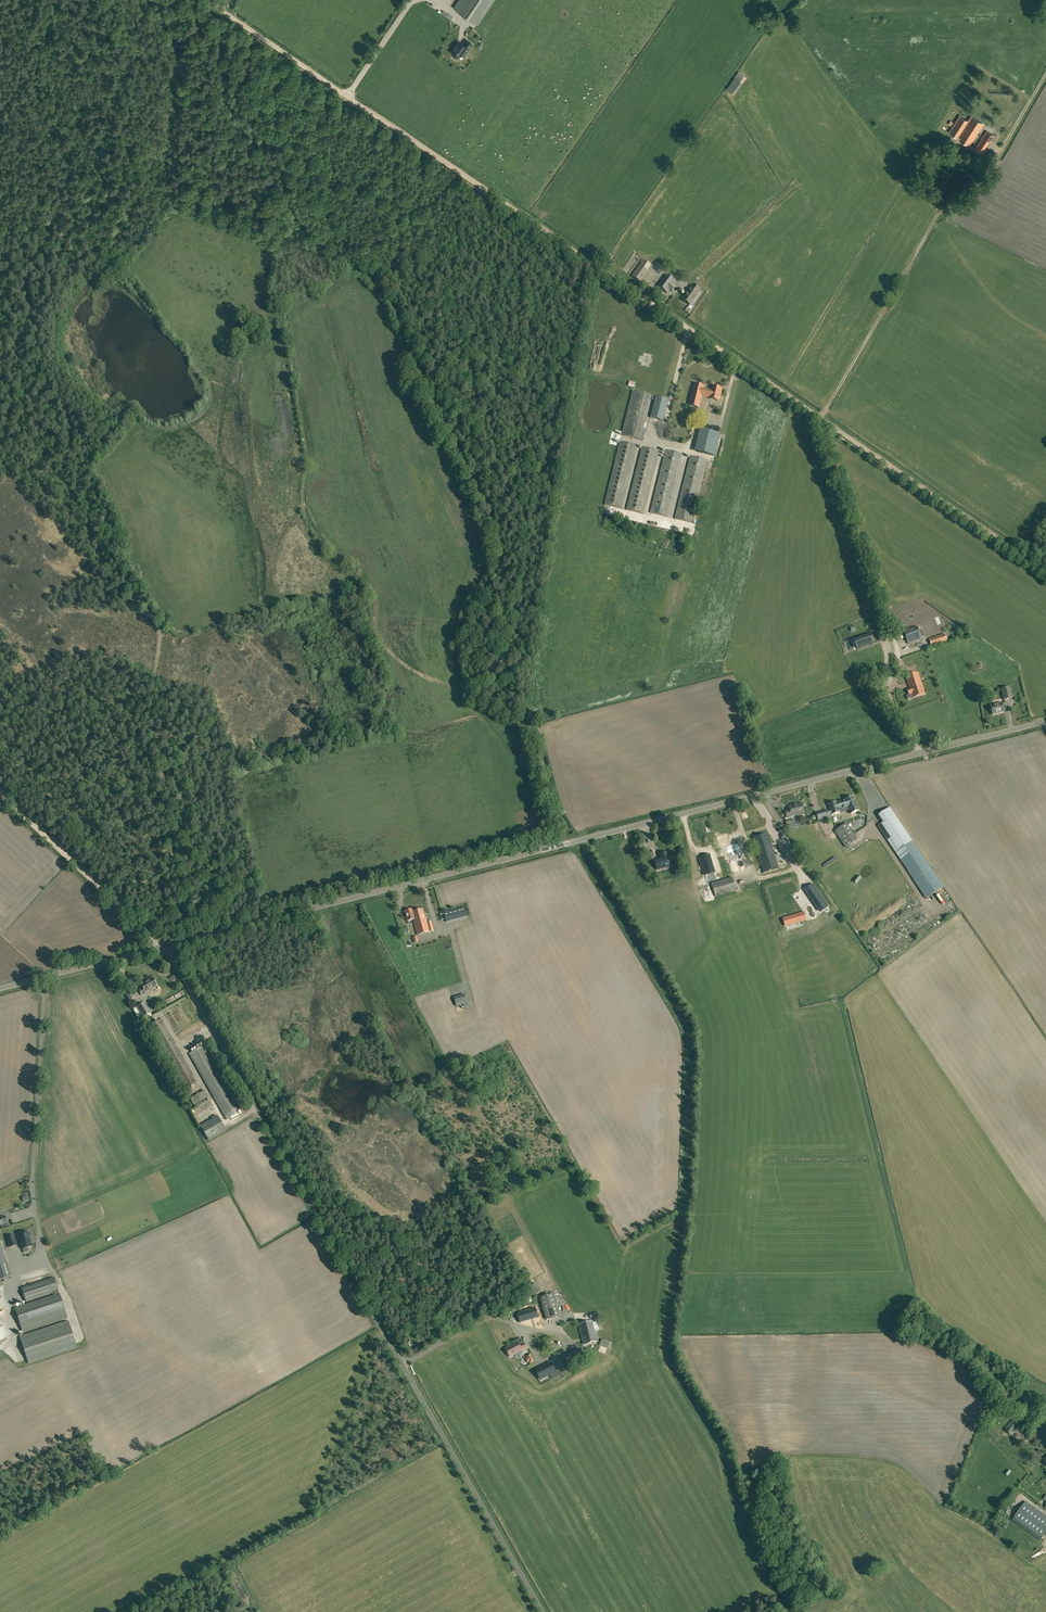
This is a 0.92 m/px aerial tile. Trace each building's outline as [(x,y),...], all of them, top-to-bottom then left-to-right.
[(454,8),(477,24),(493,0),(459,0),(454,8)] [(466,40),(463,44),(459,41),(455,46),(456,46),(452,52),(452,53),(453,54),(454,55),(456,55),(459,57),(461,54),(464,56),(472,44),(466,40)] [(734,94),(742,83),(746,77),(738,72),(734,78),(727,89),(734,94)] [(960,115),(949,132),(969,145),(983,123),(971,115),(968,120),(960,115)] [(975,149),(982,153),(985,148),(984,148),(989,140),(990,141),(994,135),(986,131),(975,149)] [(632,276),(639,281),(651,265),(643,259),(642,259),(640,261),(641,262),(632,276)] [(666,274),(657,286),(667,293),(669,290),(672,292),(676,286),(673,285),(676,281),(666,274)] [(691,305),(701,291),(692,285),(682,299),(691,305)] [(652,355),(644,353),(643,356),(640,355),(638,361),(641,362),(641,365),(649,367),(650,363),(652,363),(653,359),(651,358),(652,355)] [(689,406),(698,409),(702,395),(710,397),(710,399),(718,401),(719,395),(720,395),(722,389),(713,387),(712,391),(703,389),(704,387),(695,384),(689,406)] [(640,440),(643,441),(646,430),(643,429),(651,395),(632,390),(621,435),(640,440)] [(664,421),(669,400),(655,396),(650,418),(664,421)] [(697,452),(712,456),(718,434),(702,431),(697,452)] [(622,509),(637,446),(619,442),(604,505),(622,509)] [(644,514),(659,451),(642,447),(626,510),(644,514)] [(667,517),(683,454),(665,450),(650,513),(667,517)] [(692,523),(707,460),(690,456),(674,519),(692,523)] [(903,629),(908,644),(922,639),(918,627),(909,630),(908,628),(903,629)] [(877,631),(879,640),(882,639),(881,634),(886,632),(885,629),(877,631)] [(873,642),(870,634),(857,639),(860,647),(873,642)] [(943,635),(929,640),(931,646),(946,641),(943,635)] [(907,689),(909,695),(911,694),(913,698),(925,694),(918,672),(905,677),(909,689),(907,689)] [(1012,698),(1009,687),(1001,689),(1004,700),(1012,698)] [(991,706),(993,716),(1005,713),(1002,703),(991,706)] [(828,805),(829,809),(831,816),(849,811),(851,814),(859,811),(853,797),(845,801),(828,805)] [(801,813),(804,812),(802,804),(797,805),(797,806),(790,808),(790,810),(785,811),(787,818),(792,816),(792,815),(795,814),(796,818),(801,817),(801,813)] [(878,815),(883,823),(877,826),(926,899),(943,887),(926,861),(890,807),(878,815)] [(829,809),(816,812),(818,819),(831,816),(829,809)] [(786,820),(787,827),(787,828),(788,827),(789,830),(798,828),(796,820),(793,821),(793,819),(786,820)] [(847,824),(834,832),(846,848),(858,840),(847,824)] [(780,866),(770,833),(756,837),(766,871),(780,866)] [(730,845),(726,846),(733,872),(745,869),(739,851),(746,849),(744,842),(737,844),(737,843),(730,845)] [(670,857),(668,857),(667,852),(662,854),(664,859),(655,861),(657,870),(672,866),(670,857)] [(709,855),(700,858),(705,875),(714,872),(709,855)] [(727,897),(737,894),(732,877),(711,884),(715,897),(726,893),(727,897)] [(826,903),(813,885),(806,890),(818,908),(826,903)] [(413,909),(405,911),(407,921),(415,919),(413,912),(413,909)] [(423,909),(413,912),(415,919),(414,920),(414,921),(418,935),(434,931),(431,922),(428,923),(426,918),(425,918),(423,909)] [(801,913),(780,919),(782,926),(803,920),(801,913)] [(154,980),(155,980),(153,977),(152,977),(148,979),(148,980),(141,984),(143,988),(139,990),(142,995),(146,993),(146,992),(157,985),(154,980)] [(468,1003),(465,995),(455,998),(457,1006),(468,1003)] [(151,1013),(145,1003),(136,1008),(137,1009),(134,1010),(140,1023),(152,1016),(150,1014),(151,1013)] [(185,1089),(198,1082),(161,1019),(149,1026),(185,1089)] [(225,1118),(235,1112),(239,1109),(203,1046),(189,1054),(225,1118)] [(208,1141),(226,1131),(217,1116),(200,1125),(208,1141)] [(27,1231),(18,1234),(22,1249),(32,1246),(27,1231)] [(14,1236),(6,1238),(10,1248),(17,1245),(14,1236)] [(0,1264),(0,1279),(12,1276),(7,1262),(0,1264)] [(54,1277),(21,1288),(26,1302),(52,1293),(53,1296),(59,1294),(54,1277)] [(53,1296),(15,1309),(23,1333),(67,1318),(59,1294),(53,1296)] [(541,1297),(547,1319),(560,1315),(553,1294),(541,1297)] [(535,1309),(517,1314),(520,1323),(538,1318),(535,1309)] [(68,1320),(19,1336),(29,1364),(77,1348),(68,1320)] [(579,1325),(582,1335),(595,1331),(599,1330),(597,1321),(593,1322),(593,1321),(579,1325)] [(595,1331),(582,1335),(584,1345),(598,1341),(595,1331)] [(521,1353),(527,1350),(524,1343),(519,1345),(518,1342),(505,1349),(510,1357),(521,1351),(521,1353)] [(535,1362),(530,1353),(526,1356),(527,1358),(525,1358),(528,1363),(529,1362),(530,1364),(535,1362)] [(568,1366),(573,1363),(568,1354),(563,1356),(568,1366)] [(551,1362),(537,1369),(542,1379),(556,1372),(551,1362)] [(1018,1425),(1013,1419),(1004,1429),(1009,1434),(1018,1425)] [(1040,1540),(1045,1531),(1045,1517),(1025,1501),(1012,1520),(1040,1540)]
